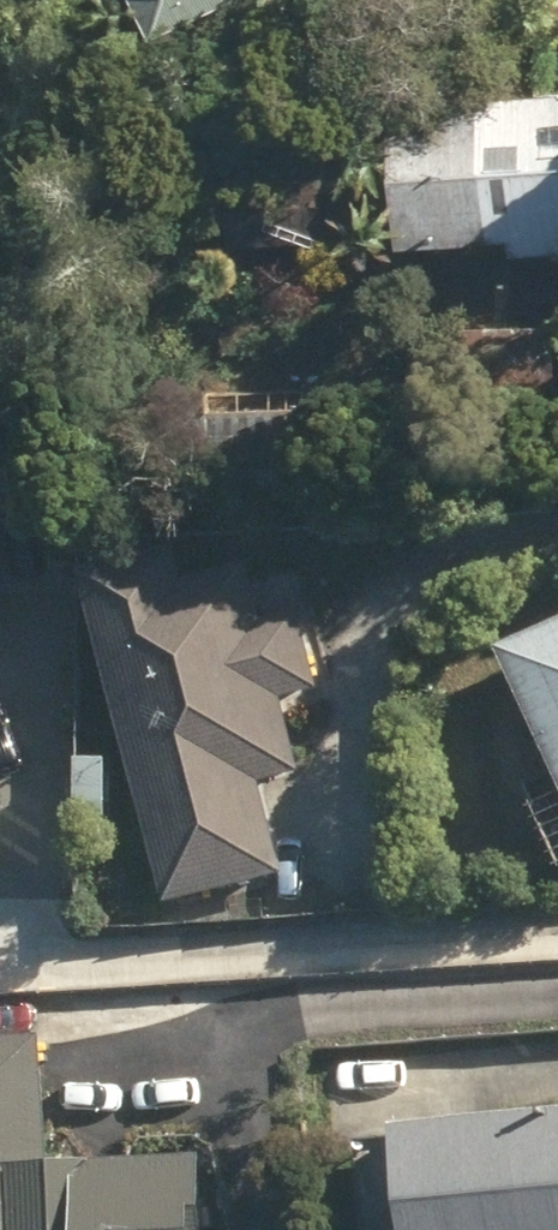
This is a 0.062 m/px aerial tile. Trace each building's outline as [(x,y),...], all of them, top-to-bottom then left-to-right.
[(143,38),(228,0),(126,0),(143,38)] [(503,253),(557,250),(557,88),(387,94),(392,242),(503,238),(503,253)] [(442,327),(442,389),(550,388),(550,325),(442,327)] [(71,575),(162,907),(280,875),(256,790),(301,776),(281,703),(317,693),(296,614),(260,624),(244,567),(181,584),(170,548),(71,575)] [(489,657),(547,780),(521,792),(540,835),(557,826),(557,623),(489,657)] [(194,1162),(45,1168),(40,1038),(0,1041),(0,1229),(196,1229),(194,1162)] [(382,1135),(392,1229),(557,1229),(557,1119),(382,1135)]
